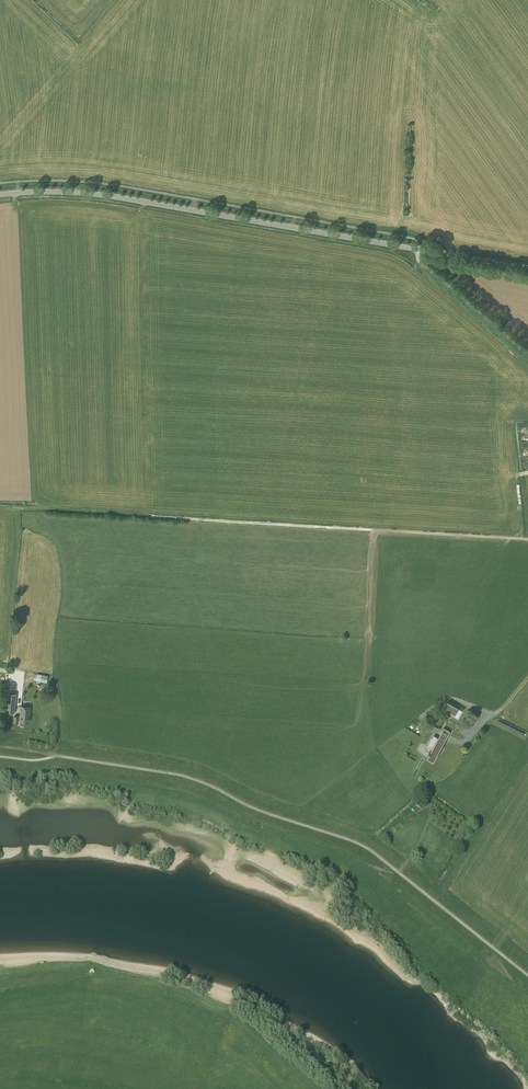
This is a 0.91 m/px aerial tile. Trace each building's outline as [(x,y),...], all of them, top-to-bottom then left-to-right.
[(15,713),(16,694),(7,693),(5,712),(15,713)] [(458,718),(463,710),(448,702),(443,710),(458,718)] [(29,721),(30,714),(21,713),(20,721),(29,721)] [(467,726),(462,732),(469,738),(474,732),(467,726)] [(439,739),(433,736),(430,742),(434,744),(430,751),(429,753),(428,755),(435,759),(445,741),(440,738),(439,739)]
